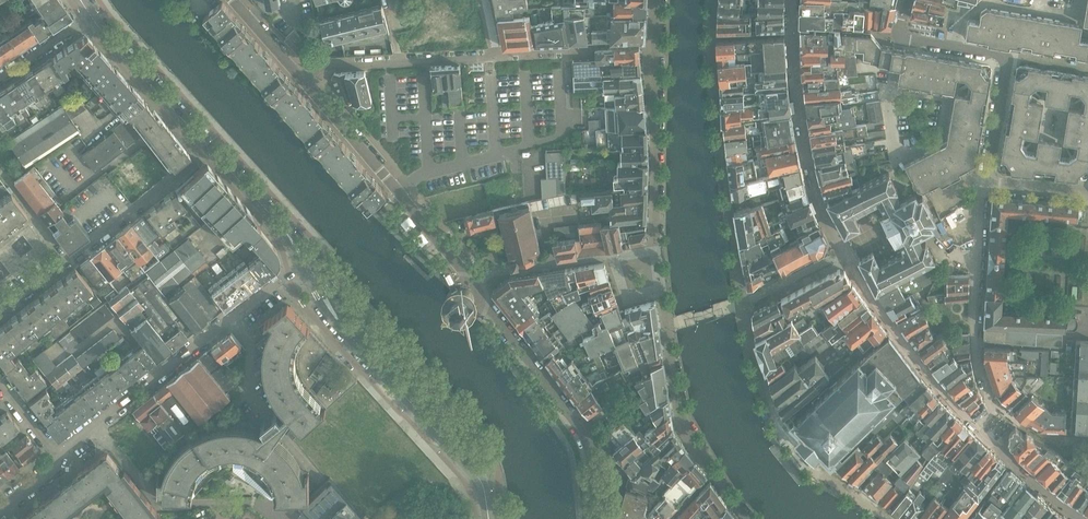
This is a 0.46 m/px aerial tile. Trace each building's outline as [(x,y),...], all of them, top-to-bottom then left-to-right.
[(33,0),(39,10),(54,0),(34,0),(33,0)] [(42,18),(44,21),(45,20),(66,6),(63,2),(62,0),(54,0),(39,10),(44,16),(42,18)] [(402,33),(403,52),(482,48),(479,3),(479,0),(455,0),(456,8),(458,30),(402,33)] [(495,2),(496,8),(497,13),(523,8),(528,6),(527,0),(494,0),(495,2)] [(647,1),(614,0),(614,15),(647,15),(647,1)] [(717,14),(744,13),(745,1),(722,0),(719,0),(717,14)] [(784,0),(755,0),(754,1),(754,13),(767,13),(784,13),(784,0)] [(855,15),(855,13),(858,13),(858,3),(816,0),(801,0),(800,10),(835,12),(845,12),(850,13),(850,15),(855,15)] [(939,4),(927,0),(915,0),(913,8),(945,16),(944,15),(947,6),(939,4)] [(939,4),(947,6),(947,5),(957,8),(958,1),(968,4),(968,0),(940,0),(939,4)] [(358,198),(369,210),(372,207),(387,194),(377,183),(373,177),(373,178),(223,2),(205,18),(225,41),(222,43),(227,48),(229,46),(268,92),(266,94),(270,99),(272,97),(293,121),(310,143),(308,144),(313,150),(315,148),(354,193),(352,195),(356,200),(358,198)] [(867,14),(866,28),(873,28),(874,4),(858,3),(858,13),(867,14)] [(383,34),(389,32),(382,4),(321,19),(327,43),(336,41),(338,49),(344,48),(343,43),(347,42),(346,38),(382,30),(383,34)] [(883,4),(874,4),(873,28),(882,28),(883,4)] [(883,4),(882,28),(891,28),(896,6),(895,6),(895,5),(883,4)] [(45,20),(52,29),(69,17),(69,16),(72,15),(66,6),(45,20)] [(570,7),(562,8),(570,43),(587,42),(587,32),(585,17),(575,17),(571,17),(570,7)] [(523,8),(497,13),(498,18),(502,38),(504,47),(511,46),(534,45),(529,16),(523,16),(523,8)] [(530,16),(529,16),(534,45),(546,44),(558,44),(570,43),(562,8),(552,8),(554,20),(532,24),(530,16)] [(945,16),(913,8),(910,18),(941,23),(940,25),(944,25),(945,16)] [(969,21),(965,37),(977,39),(988,41),(993,42),(996,43),(1002,44),(1005,44),(1012,45),(1021,47),(1032,49),(1037,50),(1040,50),(1046,51),(1049,52),(1054,53),(1081,57),(1084,58),(1086,58),(1087,58),(1087,38),(1080,37),(1080,35),(1082,25),(1060,21),(1037,17),(1027,15),(1011,12),(1000,11),(998,10),(987,8),(981,12),(980,20),(980,21),(980,23),(969,21)] [(835,12),(800,10),(800,26),(816,27),(825,27),(834,27),(835,12)] [(834,27),(844,27),(845,12),(835,12),(834,27)] [(850,13),(845,12),(844,27),(854,27),(855,15),(850,15),(850,13)] [(750,13),(744,13),(717,14),(717,31),(740,31),(750,31),(750,13)] [(767,13),(754,13),(754,17),(756,17),(757,31),(757,30),(782,30),(784,30),(784,27),(784,21),(768,21),(767,13)] [(863,28),(866,28),(867,14),(858,13),(855,13),(855,15),(854,27),(863,28)] [(592,32),(587,32),(587,42),(588,42),(595,42),(611,41),(642,39),(644,39),(646,39),(647,15),(614,15),(612,15),(611,29),(608,29),(608,31),(592,31),(592,32)] [(28,21),(39,38),(48,32),(52,29),(45,20),(44,21),(42,18),(34,23),(31,19),(28,21)] [(20,23),(16,26),(28,45),(39,38),(28,21),(22,25),(20,23)] [(7,35),(18,51),(28,45),(16,26),(12,29),(13,31),(7,35)] [(294,30),(286,39),(296,49),(301,55),(313,43),(308,38),(309,37),(306,35),(303,38),(294,30)] [(801,31),(800,31),(800,32),(800,33),(800,42),(842,40),(840,32),(827,31),(805,31),(805,30),(804,30),(804,31),(801,31)] [(855,33),(842,33),(846,45),(843,44),(845,51),(846,54),(846,62),(842,62),(842,69),(848,69),(849,76),(858,75),(855,54),(855,51),(855,33)] [(872,63),(879,64),(882,47),(881,46),(871,34),(855,33),(855,51),(864,51),(863,59),(873,60),(872,63)] [(9,58),(18,51),(7,35),(2,38),(0,36),(0,45),(9,58)] [(57,54),(52,57),(63,75),(68,72),(64,67),(74,60),(77,64),(96,47),(95,46),(96,46),(93,43),(92,43),(91,42),(92,41),(87,36),(86,36),(85,35),(72,44),(72,43),(67,46),(68,47),(62,51),(61,50),(56,53),(57,54)] [(736,63),(744,63),(750,62),(750,71),(786,69),(784,37),(734,40),(735,54),(736,63)] [(735,54),(734,40),(717,41),(717,42),(716,42),(716,45),(717,45),(718,55),(735,54)] [(801,53),(845,51),(843,44),(842,40),(800,42),(800,43),(801,52),(801,53)] [(0,45),(0,64),(9,58),(0,45)] [(596,49),(596,59),(597,59),(597,63),(601,62),(641,59),(640,45),(596,49)] [(96,47),(77,64),(84,73),(105,55),(100,50),(99,50),(96,47)] [(882,47),(879,64),(883,65),(894,67),(901,68),(898,83),(954,93),(956,82),(957,79),(956,79),(957,77),(967,79),(972,87),(971,90),(972,90),(970,97),(966,96),(955,94),(951,116),(947,142),(935,148),(905,164),(918,189),(920,190),(923,191),(945,180),(946,177),(945,176),(949,174),(952,173),(955,174),(976,163),(980,139),(979,136),(978,136),(979,129),(980,129),(982,127),(991,78),(986,77),(981,70),(981,69),(982,64),(969,62),(969,65),(966,64),(964,62),(899,50),(882,47)] [(801,63),(801,64),(842,62),(846,62),(846,54),(845,51),(801,53),(801,54),(801,63)] [(718,55),(719,65),(736,63),(735,54),(718,55)] [(109,59),(105,55),(84,73),(90,79),(84,84),(86,88),(112,65),(108,60),(109,59)] [(66,79),(63,75),(52,57),(51,58),(50,57),(42,62),(62,91),(65,89),(63,84),(62,85),(60,82),(66,79)] [(602,74),(601,62),(597,63),(597,59),(596,59),(573,61),(573,71),(575,94),(578,94),(581,94),(597,93),(604,92),(603,90),(644,88),(641,71),(602,74)] [(641,70),(641,59),(601,62),(602,74),(641,71),(641,70)] [(62,91),(42,62),(33,69),(48,91),(53,87),(55,89),(54,90),(57,94),(62,91)] [(750,62),(744,63),(745,81),(747,81),(787,78),(786,69),(750,71),(750,62)] [(842,62),(801,64),(802,71),(842,69),(842,62)] [(744,63),(736,63),(719,65),(720,83),(745,81),(744,63)] [(112,65),(86,88),(90,91),(96,86),(101,91),(121,73),(116,67),(115,68),(112,65)] [(442,90),(443,104),(456,103),(458,103),(463,102),(460,65),(431,67),(432,72),(431,72),(431,73),(432,73),(434,90),(442,90)] [(1034,175),(1034,172),(1055,174),(1055,177),(1061,178),(1063,176),(1066,176),(1066,178),(1078,179),(1078,177),(1079,174),(1086,169),(1087,169),(1087,77),(1083,76),(1083,78),(1080,78),(1078,76),(1046,70),(1043,72),(1040,71),(1040,69),(1021,66),(1017,69),(1013,88),(1015,89),(1015,92),(1012,93),(1012,99),(1009,110),(1008,120),(1008,121),(1005,137),(1007,139),(1006,142),(1004,142),(1000,168),(1003,172),(1023,174),(1023,172),(1026,172),(1028,174),(1034,175)] [(24,75),(43,103),(47,101),(44,97),(43,97),(42,95),(48,91),(33,69),(24,75)] [(842,69),(802,71),(803,80),(849,76),(848,69),(842,69)] [(347,72),(354,102),(372,101),(365,71),(347,72)] [(354,102),(347,72),(335,73),(332,78),(346,103),(350,111),(353,111),(357,110),(354,102)] [(121,73),(101,91),(106,96),(99,102),(102,105),(128,82),(124,78),(125,77),(121,73)] [(876,74),(871,75),(872,80),(870,80),(872,87),(879,85),(876,74)] [(24,75),(15,81),(30,103),(35,99),(37,101),(36,102),(39,106),(43,103),(24,75)] [(804,91),(842,87),(850,86),(849,76),(803,80),(804,90),(804,91)] [(747,81),(747,91),(756,90),(756,89),(762,89),(788,86),(787,78),(747,81)] [(30,103),(15,81),(7,86),(25,116),(29,113),(26,109),(25,109),(24,107),(30,103)] [(721,86),(722,93),(747,91),(747,81),(745,81),(720,83),(721,84),(720,84),(720,87),(721,86)] [(117,108),(136,90),(132,85),(131,86),(128,82),(102,105),(106,109),(113,103),(117,108)] [(12,115),(18,111),(19,113),(18,114),(21,119),(25,116),(7,86),(0,91),(0,97),(12,115)] [(788,86),(762,89),(763,104),(789,101),(788,86)] [(805,100),(805,102),(837,98),(838,98),(856,95),(856,92),(853,92),(852,89),(842,90),(842,87),(804,91),(805,100)] [(605,92),(606,108),(645,105),(644,88),(603,90),(604,92),(605,92)] [(763,104),(762,89),(756,89),(756,90),(747,91),(722,93),(723,104),(723,108),(724,108),(751,105),(752,116),(760,115),(759,104),(763,104)] [(136,90),(117,108),(124,117),(128,114),(129,115),(146,102),(145,101),(145,102),(144,100),(140,96),(141,95),(136,90)] [(837,98),(805,102),(807,116),(840,109),(839,101),(843,101),(843,103),(859,99),(858,94),(856,95),(838,98),(837,98)] [(9,141),(27,168),(81,131),(71,117),(86,108),(76,96),(9,141)] [(7,128),(11,125),(8,121),(7,121),(5,119),(12,115),(0,97),(0,117),(7,128)] [(759,104),(760,115),(760,117),(791,113),(789,101),(763,104),(759,104)] [(129,116),(139,129),(159,114),(154,108),(151,109),(146,102),(129,115),(129,116)] [(866,107),(869,123),(884,120),(881,102),(866,104),(867,107),(866,107)] [(645,105),(606,108),(607,129),(607,130),(647,127),(645,105)] [(723,121),(723,123),(742,121),(755,120),(761,119),(760,117),(760,115),(752,116),(751,105),(724,108),(724,121),(723,121)] [(836,120),(837,127),(858,123),(854,106),(840,109),(807,116),(809,125),(836,120)] [(760,134),(760,140),(761,143),(795,137),(791,113),(760,117),(761,119),(755,120),(756,126),(758,125),(760,134)] [(139,129),(143,134),(145,132),(152,141),(169,127),(162,118),(159,114),(139,129)] [(143,134),(139,129),(129,116),(111,129),(112,131),(82,154),(95,171),(143,134)] [(723,123),(724,138),(747,135),(753,134),(760,134),(758,125),(756,126),(755,120),(742,121),(723,123)] [(836,120),(809,125),(810,132),(837,127),(836,120)] [(812,144),(812,145),(845,139),(845,138),(868,133),(866,124),(811,134),(812,144)] [(150,142),(149,143),(160,156),(161,155),(163,154),(177,143),(180,141),(175,136),(169,127),(167,129),(152,141),(150,142)] [(607,130),(607,129),(597,129),(598,146),(610,145),(610,148),(622,148),(622,149),(648,147),(648,146),(649,146),(647,127),(607,130)] [(747,135),(724,138),(726,152),(751,146),(755,145),(757,144),(761,143),(760,140),(754,140),(753,134),(747,135)] [(795,137),(761,143),(757,144),(755,145),(751,146),(753,156),(760,154),(797,146),(795,137)] [(845,139),(812,145),(814,154),(847,148),(846,147),(845,139)] [(161,155),(160,156),(169,168),(170,167),(172,166),(173,168),(187,156),(190,154),(183,145),(180,141),(177,143),(163,154),(161,155)] [(847,148),(814,154),(816,163),(839,159),(840,161),(855,157),(867,154),(865,143),(855,145),(846,147),(847,148)] [(143,145),(133,156),(142,163),(151,152),(143,145)] [(726,152),(728,162),(753,156),(751,146),(726,152)] [(797,146),(760,154),(762,163),(767,162),(769,171),(801,165),(797,146)] [(622,149),(622,161),(649,160),(648,147),(622,149)] [(545,152),(546,161),(565,160),(564,151),(545,152)] [(139,196),(154,183),(131,156),(116,169),(139,196)] [(753,156),(728,162),(731,184),(745,181),(745,176),(756,174),(754,165),(759,164),(758,159),(754,160),(753,156)] [(816,166),(820,182),(850,174),(852,174),(858,172),(855,157),(840,161),(839,159),(816,163),(816,166)] [(565,160),(546,161),(547,179),(556,179),(557,195),(564,193),(567,193),(565,160)] [(649,160),(622,161),(619,161),(619,176),(615,176),(615,185),(624,184),(625,188),(648,186),(649,160)] [(199,168),(178,187),(179,187),(208,220),(209,220),(216,228),(218,230),(226,239),(230,243),(242,233),(259,252),(261,254),(274,269),(275,269),(275,268),(276,268),(277,267),(278,265),(278,263),(279,262),(279,260),(278,256),(277,252),(276,248),(273,245),(269,239),(260,228),(259,226),(262,224),(262,223),(245,204),(242,201),(206,161),(205,162),(202,164),(199,167),(199,168)] [(31,170),(14,182),(39,213),(47,224),(48,224),(63,213),(62,211),(55,201),(51,197),(56,194),(51,187),(47,182),(45,179),(36,167),(31,170)] [(762,177),(765,188),(772,186),(780,184),(803,178),(801,167),(789,169),(790,171),(762,177)] [(860,186),(845,194),(843,192),(826,197),(829,202),(827,202),(827,203),(828,204),(833,213),(834,215),(838,222),(839,223),(844,232),(845,234),(847,233),(858,227),(858,228),(860,227),(859,226),(860,226),(859,224),(859,225),(853,214),(879,200),(885,213),(882,214),(884,217),(886,215),(897,236),(894,237),(896,240),(899,238),(906,251),(888,261),(879,265),(874,254),(873,252),(871,253),(864,258),(861,259),(859,260),(860,262),(865,271),(866,272),(866,273),(869,279),(870,281),(875,290),(876,292),(877,292),(878,291),(897,280),(900,278),(936,259),(926,241),(923,242),(917,233),(932,225),(930,221),(935,218),(934,216),(923,196),(922,194),(918,197),(915,192),(900,200),(896,191),(898,190),(889,172),(880,176),(860,186)] [(850,174),(820,182),(823,190),(854,181),(852,174),(850,174)] [(731,184),(732,196),(734,196),(749,192),(765,188),(762,177),(745,181),(731,184)] [(784,198),(806,190),(803,178),(780,184),(772,186),(774,193),(777,193),(779,199),(784,198)] [(556,179),(547,179),(541,179),(542,198),(557,195),(556,179)] [(11,193),(0,180),(0,201),(11,193)] [(845,194),(860,186),(859,180),(854,181),(823,190),(825,197),(826,197),(843,192),(845,194)] [(647,216),(648,186),(625,188),(582,191),(583,198),(593,197),(594,208),(611,206),(612,220),(619,220),(621,219),(626,219),(647,216)] [(806,190),(784,198),(788,209),(810,202),(806,190)] [(165,201),(160,205),(171,218),(171,217),(185,207),(173,191),(164,198),(165,201)] [(734,196),(732,196),(734,212),(740,244),(757,237),(756,235),(772,228),(763,205),(761,206),(752,208),(750,200),(749,200),(748,197),(750,197),(749,192),(734,196)] [(13,225),(27,214),(11,193),(0,201),(0,208),(13,225)] [(985,325),(1006,326),(1063,329),(1075,330),(1077,328),(1078,325),(1078,321),(1077,319),(1075,316),(1068,315),(1006,312),(1007,295),(1002,294),(1006,230),(1011,230),(1012,213),(1078,218),(1081,218),(1084,216),(1085,213),(1085,210),(1084,207),(1082,205),(993,198),(991,225),(989,248),(988,273),(986,306),(985,315),(985,325)] [(487,212),(466,217),(469,230),(496,223),(497,224),(502,222),(511,257),(513,264),(519,262),(519,263),(535,259),(534,253),(535,253),(535,252),(541,250),(529,201),(524,202),(487,212)] [(778,212),(782,224),(791,221),(814,212),(810,202),(788,209),(778,212)] [(171,218),(160,205),(156,208),(154,206),(145,213),(161,234),(163,236),(167,233),(166,230),(175,223),(171,217),(171,218)] [(63,213),(48,224),(61,242),(69,251),(88,236),(75,218),(73,215),(73,216),(67,207),(62,211),(63,213)] [(0,208),(0,235),(13,225),(0,208)] [(791,221),(797,233),(818,223),(814,212),(791,221)] [(142,215),(131,224),(160,260),(172,250),(155,230),(143,215),(142,215)] [(647,228),(647,216),(626,219),(621,219),(623,228),(627,227),(628,232),(647,228)] [(620,233),(623,245),(632,243),(647,240),(647,228),(628,232),(627,227),(623,228),(621,219),(619,220),(620,221),(622,233),(620,233)] [(607,248),(603,223),(603,221),(579,224),(581,236),(576,237),(578,254),(609,250),(609,249),(608,248),(607,248)] [(620,221),(603,223),(607,248),(608,248),(623,245),(620,233),(622,233),(620,221)] [(782,224),(772,228),(756,235),(757,237),(740,244),(742,244),(742,246),(741,246),(743,259),(769,246),(797,233),(791,221),(782,224)] [(818,223),(797,233),(769,246),(776,263),(780,271),(824,249),(824,248),(824,247),(823,247),(825,240),(826,240),(827,240),(827,239),(819,223),(818,223)] [(131,224),(117,235),(145,271),(147,270),(160,260),(131,224)] [(966,227),(947,237),(949,242),(948,254),(971,253),(973,231),(966,227)] [(117,235),(104,246),(132,282),(145,271),(117,235)] [(578,254),(576,237),(554,241),(559,257),(578,254)] [(110,281),(90,257),(80,265),(99,288),(98,289),(108,301),(141,342),(156,361),(171,349),(194,331),(170,299),(169,300),(163,293),(205,260),(188,239),(146,273),(148,274),(129,289),(126,286),(119,292),(110,281)] [(104,246),(90,257),(110,281),(119,292),(126,286),(132,282),(104,246)] [(743,259),(746,277),(760,270),(776,263),(769,246),(743,259)] [(261,254),(259,252),(253,257),(254,259),(248,265),(260,280),(274,269),(261,254)] [(948,254),(948,264),(970,263),(971,253),(948,254)] [(236,268),(250,287),(260,280),(248,265),(245,261),(236,268)] [(760,270),(764,279),(780,271),(776,263),(760,270)] [(948,264),(947,276),(948,275),(970,275),(970,263),(948,264)] [(604,264),(565,269),(571,288),(609,277),(607,273),(604,264)] [(52,286),(69,307),(92,289),(75,268),(65,276),(67,278),(63,281),(61,279),(52,286)] [(227,275),(242,294),(250,287),(236,268),(227,275)] [(565,269),(539,274),(544,285),(543,285),(549,297),(550,297),(555,307),(558,311),(568,303),(563,293),(572,290),(571,288),(565,269)] [(817,280),(782,299),(789,311),(795,308),(812,298),(813,301),(815,300),(816,302),(833,293),(851,282),(845,271),(839,269),(817,280)] [(887,306),(888,307),(909,293),(913,291),(917,290),(923,286),(922,285),(931,280),(930,269),(898,282),(897,282),(878,293),(887,306)] [(760,270),(746,277),(748,287),(749,287),(764,279),(760,270)] [(494,291),(493,293),(516,322),(536,308),(537,307),(525,292),(543,285),(544,285),(539,274),(538,273),(510,277),(510,278),(494,290),(494,291)] [(170,299),(194,331),(222,309),(195,275),(183,285),(185,287),(170,299)] [(227,275),(218,282),(233,301),(242,294),(227,275)] [(949,281),(949,293),(927,295),(930,303),(945,301),(947,301),(969,298),(969,291),(969,283),(970,275),(948,275),(947,276),(936,276),(936,277),(935,281),(949,281)] [(572,290),(563,293),(568,303),(575,299),(581,297),(579,293),(590,289),(592,295),(612,287),(610,282),(609,277),(571,288),(572,290)] [(233,301),(218,282),(208,289),(223,308),(233,301)] [(853,284),(822,303),(834,320),(836,319),(863,299),(853,284)] [(30,304),(47,325),(57,338),(71,326),(61,314),(69,307),(52,286),(43,294),(45,296),(40,299),(39,297),(30,304)] [(447,297),(447,299),(446,301),(447,304),(447,306),(448,308),(449,310),(450,311),(452,312),(453,313),(454,314),(456,314),(457,315),(459,315),(462,315),(463,315),(464,315),(467,314),(469,313),(469,312),(471,311),(472,310),(472,309),(473,307),(474,306),(474,304),(474,303),(475,301),(474,299),(474,297),(473,296),(472,294),(471,292),(470,291),(468,290),(466,289),(465,288),(463,288),(461,287),(459,288),(457,288),(455,289),(453,290),(452,291),(451,292),(451,291),(450,291),(448,294),(448,295),(447,296),(447,297)] [(589,300),(583,302),(584,308),(587,307),(588,311),(595,308),(597,313),(618,304),(616,299),(614,294),(612,287),(592,295),(588,297),(589,300)] [(888,307),(894,315),(915,302),(909,293),(888,307)] [(969,298),(947,301),(947,314),(969,311),(969,298)] [(553,314),(552,315),(553,318),(561,327),(563,331),(570,340),(574,338),(581,333),(594,325),(589,318),(575,299),(568,303),(558,311),(553,314)] [(834,320),(822,329),(832,342),(843,333),(866,315),(871,311),(863,299),(836,319),(834,320)] [(918,300),(915,302),(894,315),(898,322),(922,307),(918,300)] [(594,325),(581,333),(591,355),(592,354),(600,372),(606,370),(599,355),(605,353),(607,358),(619,353),(624,366),(638,361),(638,360),(648,357),(649,357),(662,352),(659,327),(655,301),(630,309),(622,311),(621,311),(623,318),(602,327),(600,322),(599,322),(594,325)] [(754,313),(752,316),(754,326),(783,310),(778,301),(754,313)] [(181,447),(174,456),(168,467),(163,479),(160,478),(160,475),(158,475),(159,494),(160,494),(160,498),(164,498),(164,499),(164,501),(193,500),(193,499),(233,457),(233,471),(271,499),(290,498),(298,507),(310,498),(309,472),(308,472),(308,475),(304,476),(304,474),(302,469),(300,465),(297,461),(295,457),(292,453),(289,449),(285,446),(282,442),(278,439),(275,437),(277,434),(283,426),(290,416),(295,420),(294,421),(295,422),(288,432),(293,438),(304,428),(357,380),(346,367),(345,368),(346,368),(331,389),(324,383),(317,392),(312,386),(318,379),(311,374),(328,350),(329,349),(288,303),(273,316),(271,317),(259,327),(260,328),(260,327),(267,336),(255,345),(256,346),(257,346),(264,355),(255,362),(255,363),(256,362),(265,374),(259,379),(260,380),(260,379),(282,407),(274,414),(256,428),(254,428),(251,427),(241,425),(230,425),(220,426),(209,429),(199,434),(190,440),(181,447)] [(7,322),(23,344),(47,325),(30,304),(20,312),(22,314),(18,317),(16,315),(7,322)] [(71,331),(79,341),(113,315),(104,304),(70,330),(71,331)] [(594,314),(589,318),(594,325),(599,322),(600,322),(602,327),(623,318),(621,311),(618,304),(597,313),(594,314)] [(902,327),(903,328),(925,314),(925,313),(922,307),(898,322),(902,327)] [(536,308),(516,322),(517,323),(523,332),(539,320),(536,315),(540,312),(536,308)] [(789,311),(754,329),(756,341),(790,321),(795,318),(797,315),(797,312),(795,308),(789,311)] [(832,342),(831,343),(832,344),(840,354),(880,323),(873,313),(871,311),(866,315),(843,333),(832,342)] [(969,311),(947,314),(947,327),(969,324),(969,311)] [(539,320),(523,332),(530,341),(546,329),(544,326),(553,320),(552,318),(553,318),(552,315),(553,314),(550,312),(539,320)] [(908,335),(927,322),(928,321),(925,314),(903,328),(908,335)] [(790,321),(756,341),(756,342),(756,343),(764,363),(766,370),(788,354),(818,332),(812,324),(809,326),(804,317),(792,325),(790,321)] [(5,367),(16,359),(11,353),(23,344),(7,322),(0,327),(0,361),(5,367)] [(927,322),(908,335),(917,348),(930,338),(934,336),(927,322)] [(880,323),(840,354),(841,356),(846,353),(851,360),(860,352),(886,332),(880,323)] [(1006,326),(985,325),(984,329),(984,340),(1005,342),(1007,342),(1035,345),(1036,345),(1062,346),(1062,334),(1037,333),(1037,331),(1006,329),(1006,326)] [(546,329),(530,341),(537,350),(557,336),(563,331),(561,327),(554,332),(550,335),(546,329)] [(113,328),(76,358),(83,366),(120,337),(113,328)] [(818,332),(788,354),(793,361),(800,356),(802,358),(817,348),(820,353),(832,344),(831,343),(832,342),(822,329),(818,332)] [(71,331),(59,340),(67,350),(79,341),(71,331)] [(919,350),(927,360),(947,344),(948,343),(941,332),(919,350)] [(222,340),(236,358),(247,350),(246,349),(245,350),(242,345),(231,333),(222,340)] [(557,336),(537,350),(544,360),(553,352),(560,347),(559,347),(562,345),(563,344),(557,336)] [(859,360),(858,361),(868,370),(876,363),(894,382),(891,385),(900,396),(922,378),(889,336),(861,361),(859,360)] [(570,340),(563,345),(566,350),(577,343),(574,338),(570,340)] [(212,348),(227,365),(230,363),(231,364),(232,364),(230,363),(236,358),(222,340),(212,348)] [(927,360),(934,369),(953,353),(970,351),(969,340),(952,344),(948,346),(947,344),(927,360)] [(1087,353),(1087,341),(1076,340),(1075,352),(1087,353)] [(133,348),(148,367),(156,361),(141,342),(133,348)] [(133,348),(120,359),(134,378),(148,367),(133,348)] [(199,358),(227,392),(241,381),(227,365),(212,348),(199,358)] [(996,392),(1006,403),(1023,388),(1022,387),(1028,377),(1026,377),(1027,361),(1017,361),(1017,349),(985,348),(984,358),(985,358),(996,392)] [(33,359),(47,376),(57,367),(44,350),(33,359)] [(1022,357),(1039,358),(1039,351),(1020,350),(1020,352),(1022,352),(1022,357)] [(953,353),(957,361),(960,365),(961,364),(971,360),(971,358),(970,351),(953,353)] [(1040,376),(1048,377),(1049,352),(1041,351),(1040,376)] [(553,352),(544,360),(555,373),(567,364),(561,357),(560,357),(559,356),(557,357),(553,352)] [(638,360),(638,361),(645,376),(653,372),(652,367),(664,361),(662,352),(649,357),(648,357),(638,360)] [(1087,364),(1087,353),(1075,352),(1075,363),(1087,364)] [(934,369),(939,376),(957,361),(953,353),(934,369)] [(73,354),(57,367),(47,376),(56,388),(83,367),(83,366),(76,358),(73,354)] [(788,354),(766,370),(769,378),(793,361),(788,354)] [(770,380),(778,404),(779,406),(824,370),(826,368),(816,355),(799,367),(795,362),(770,380)] [(2,369),(13,383),(30,370),(19,356),(16,359),(5,367),(2,369)] [(199,358),(184,369),(216,409),(231,398),(227,392),(199,358)] [(107,369),(121,388),(134,378),(120,359),(107,369)] [(567,364),(555,373),(562,382),(579,369),(572,360),(567,364)] [(961,364),(960,365),(959,366),(964,372),(972,367),(971,360),(961,364)] [(643,411),(627,421),(631,426),(632,427),(653,408),(669,396),(664,361),(652,367),(653,372),(645,376),(636,381),(645,394),(640,397),(647,410),(643,412),(643,411)] [(900,410),(906,404),(901,400),(899,397),(900,396),(891,385),(894,382),(876,363),(868,370),(858,361),(857,362),(858,362),(850,369),(848,371),(841,378),(841,377),(839,379),(839,380),(832,386),(830,388),(828,385),(811,401),(814,403),(812,405),(805,412),(803,414),(796,421),(794,422),(804,433),(798,438),(804,444),(810,438),(815,444),(810,450),(815,456),(821,450),(831,461),(832,460),(835,463),(832,465),(847,475),(884,440),(876,431),(892,416),(900,424),(901,423),(906,417),(902,413),(900,410)] [(960,365),(957,361),(939,376),(948,387),(964,372),(959,366),(960,365)] [(1087,375),(1087,364),(1075,363),(1074,374),(1087,375)] [(35,366),(30,370),(13,383),(25,398),(46,381),(35,366)] [(948,387),(956,397),(969,383),(976,381),(975,380),(972,367),(964,372),(948,387)] [(107,369),(94,379),(109,398),(121,388),(107,369)] [(184,369),(169,381),(201,421),(216,409),(184,369)] [(579,369),(562,382),(568,392),(585,378),(579,369)] [(592,387),(576,401),(579,405),(588,417),(631,386),(621,370),(608,377),(607,378),(598,381),(592,387)] [(824,370),(779,406),(783,416),(785,415),(830,378),(824,370)] [(1087,386),(1087,375),(1074,374),(1073,385),(1087,386)] [(1023,388),(1006,403),(1013,410),(1029,393),(1027,392),(1036,382),(1039,377),(1028,377),(1022,387),(1023,388)] [(585,378),(568,392),(576,401),(592,387),(585,378)] [(901,400),(906,404),(908,402),(927,385),(922,378),(900,396),(899,397),(901,400)] [(94,379),(81,389),(96,408),(109,398),(94,379)] [(71,386),(67,380),(62,384),(67,389),(71,386)] [(153,394),(184,434),(201,421),(169,381),(153,394)] [(960,401),(961,402),(977,387),(976,381),(969,383),(956,397),(960,401)] [(906,417),(901,423),(903,425),(909,418),(914,423),(938,398),(933,392),(927,385),(908,402),(906,404),(900,410),(902,413),(906,417)] [(1087,397),(1087,386),(1073,385),(1073,397),(1087,397)] [(961,402),(966,408),(980,394),(980,393),(977,387),(961,402)] [(28,402),(45,423),(55,414),(50,409),(54,406),(45,396),(49,392),(46,388),(43,390),(42,388),(36,393),(37,395),(28,402)] [(68,399),(83,418),(96,408),(81,389),(68,399)] [(150,429),(166,449),(184,434),(153,394),(135,409),(136,411),(150,429)] [(980,394),(966,408),(970,412),(971,413),(984,401),(980,394)] [(1025,421),(1026,421),(1027,420),(1039,428),(1039,429),(1065,430),(1065,411),(1054,410),(1032,394),(1015,412),(1025,420),(1025,421)] [(653,408),(632,427),(634,429),(637,433),(641,430),(655,416),(658,423),(671,411),(669,396),(653,408)] [(1073,397),(1072,408),(1087,409),(1087,397),(1073,397)] [(938,398),(914,423),(917,425),(914,429),(920,434),(946,407),(938,398)] [(58,412),(71,427),(83,418),(68,399),(56,409),(58,412)] [(984,401),(971,413),(974,416),(976,418),(980,413),(983,411),(987,406),(984,401)] [(946,407),(920,434),(929,443),(955,416),(946,407)] [(1071,419),(1087,420),(1087,409),(1072,408),(1071,419)] [(109,430),(109,431),(110,431),(110,432),(142,473),(168,452),(166,449),(150,429),(136,411),(120,425),(118,422),(110,429),(109,430)] [(641,430),(651,440),(653,441),(657,437),(673,422),(671,411),(658,423),(655,416),(641,430)] [(19,427),(7,412),(0,417),(0,442),(19,427)] [(58,412),(55,414),(45,423),(57,438),(71,427),(58,412)] [(920,453),(916,458),(922,464),(927,457),(929,459),(962,423),(955,416),(929,443),(922,451),(920,453)] [(631,426),(627,421),(625,419),(603,438),(616,454),(637,433),(634,429),(632,427),(631,426)] [(1071,419),(1071,430),(1087,431),(1087,420),(1071,419)] [(644,447),(652,455),(657,449),(674,431),(673,422),(657,437),(653,441),(651,440),(644,447)] [(962,423),(929,459),(920,472),(926,477),(923,480),(924,482),(933,471),(936,473),(933,476),(935,477),(937,479),(975,436),(962,423)] [(1013,448),(1013,449),(1024,435),(1016,427),(1012,431),(1010,435),(1009,437),(1009,439),(1009,441),(1010,443),(1011,446),(1013,448)] [(624,465),(644,447),(651,440),(641,430),(637,433),(616,454),(624,465)] [(676,460),(686,448),(674,431),(657,449),(652,455),(645,462),(634,475),(631,474),(630,476),(629,478),(627,484),(627,486),(628,487),(636,490),(637,486),(646,490),(648,487),(651,482),(645,479),(645,478),(645,476),(644,474),(645,471),(654,475),(661,464),(668,469),(676,460)] [(874,466),(899,441),(891,433),(884,440),(847,475),(855,481),(873,464),(874,466)] [(1013,449),(1019,458),(1035,441),(1026,433),(1024,435),(1013,449)] [(7,450),(14,459),(33,443),(27,435),(7,450)] [(975,436),(937,479),(949,490),(961,481),(961,480),(966,474),(988,448),(975,436)] [(863,487),(878,498),(894,482),(898,477),(902,473),(916,458),(920,453),(905,438),(901,442),(899,441),(874,466),(880,471),(863,487)] [(1035,441),(1019,458),(1027,465),(1047,483),(1063,464),(1067,460),(1066,459),(1065,460),(1056,452),(1035,441)] [(33,443),(14,459),(20,467),(40,452),(33,443)] [(652,455),(644,447),(624,465),(631,474),(634,475),(645,462),(652,455)] [(676,460),(668,469),(663,476),(668,480),(657,492),(663,498),(665,496),(663,494),(673,484),(695,461),(686,448),(676,460)] [(988,448),(966,474),(968,475),(970,476),(977,482),(997,457),(988,448)] [(0,456),(0,462),(4,466),(12,460),(6,451),(0,456)] [(77,504),(64,488),(108,454),(106,452),(106,453),(104,453),(100,456),(101,457),(90,466),(89,465),(85,468),(85,469),(84,470),(82,470),(78,473),(79,474),(68,483),(67,482),(63,485),(63,487),(62,487),(60,487),(56,490),(57,491),(46,500),(45,499),(41,502),(41,504),(40,504),(39,504),(35,507),(35,508),(24,517),(23,516),(19,518),(58,518),(77,504)] [(64,488),(77,504),(79,507),(105,487),(107,490),(108,489),(125,476),(128,474),(125,471),(122,473),(108,454),(64,488)] [(961,480),(961,481),(966,485),(979,497),(1005,464),(997,457),(977,482),(970,476),(968,475),(966,474),(961,480)] [(894,482),(878,498),(878,499),(888,507),(909,485),(910,485),(924,465),(922,464),(916,458),(902,473),(898,477),(894,482)] [(12,460),(4,466),(2,468),(8,476),(19,468),(12,460)] [(1047,483),(1058,492),(1075,467),(1067,460),(1063,464),(1047,483)] [(665,496),(677,506),(706,475),(695,462),(695,461),(673,484),(663,494),(665,496)] [(1081,472),(1075,467),(1058,492),(1064,497),(1080,475),(1081,472)] [(8,476),(2,468),(0,469),(0,483),(8,476)] [(1021,479),(1012,470),(1011,470),(1008,470),(991,492),(998,498),(999,498),(1004,502),(1012,492),(1011,491),(1021,479)] [(926,477),(920,472),(909,488),(892,509),(898,514),(924,482),(923,480),(926,477)] [(128,474),(125,476),(108,489),(132,518),(163,518),(128,474)] [(1087,481),(1080,475),(1064,497),(1073,504),(1087,482),(1087,481)] [(1037,493),(1021,479),(1011,491),(1012,492),(1004,502),(999,510),(992,518),(1017,518),(1037,493)] [(363,518),(364,517),(332,480),(310,498),(298,507),(310,518),(364,518),(363,518)] [(966,485),(961,481),(949,490),(938,500),(936,498),(917,518),(939,518),(966,485)] [(710,482),(697,497),(702,506),(716,490),(710,482)] [(1082,510),(1087,500),(1087,482),(1073,504),(1082,510)] [(939,518),(961,518),(962,517),(963,517),(979,497),(966,485),(939,518)] [(645,511),(643,510),(648,496),(637,492),(636,493),(627,490),(618,518),(642,518),(645,511)] [(716,490),(702,506),(703,506),(709,516),(707,518),(713,518),(726,504),(716,490)] [(998,498),(991,492),(985,500),(999,510),(1004,502),(999,498),(998,498)] [(904,518),(914,518),(924,506),(921,504),(926,498),(919,493),(900,516),(904,518)] [(1048,503),(1037,493),(1017,518),(1036,518),(1048,503)] [(665,496),(663,498),(657,505),(668,515),(677,506),(665,496)] [(703,506),(702,506),(697,497),(676,518),(692,518),(703,506)] [(991,518),(992,518),(999,510),(985,500),(971,518),(990,518),(991,518)] [(1056,510),(1048,503),(1036,518),(1049,518),(1056,510)] [(727,505),(726,504),(713,518),(739,518),(727,505)] [(657,505),(646,516),(650,518),(665,518),(668,515),(657,505)] [(1064,516),(1056,510),(1049,518),(1062,518),(1064,516)]
